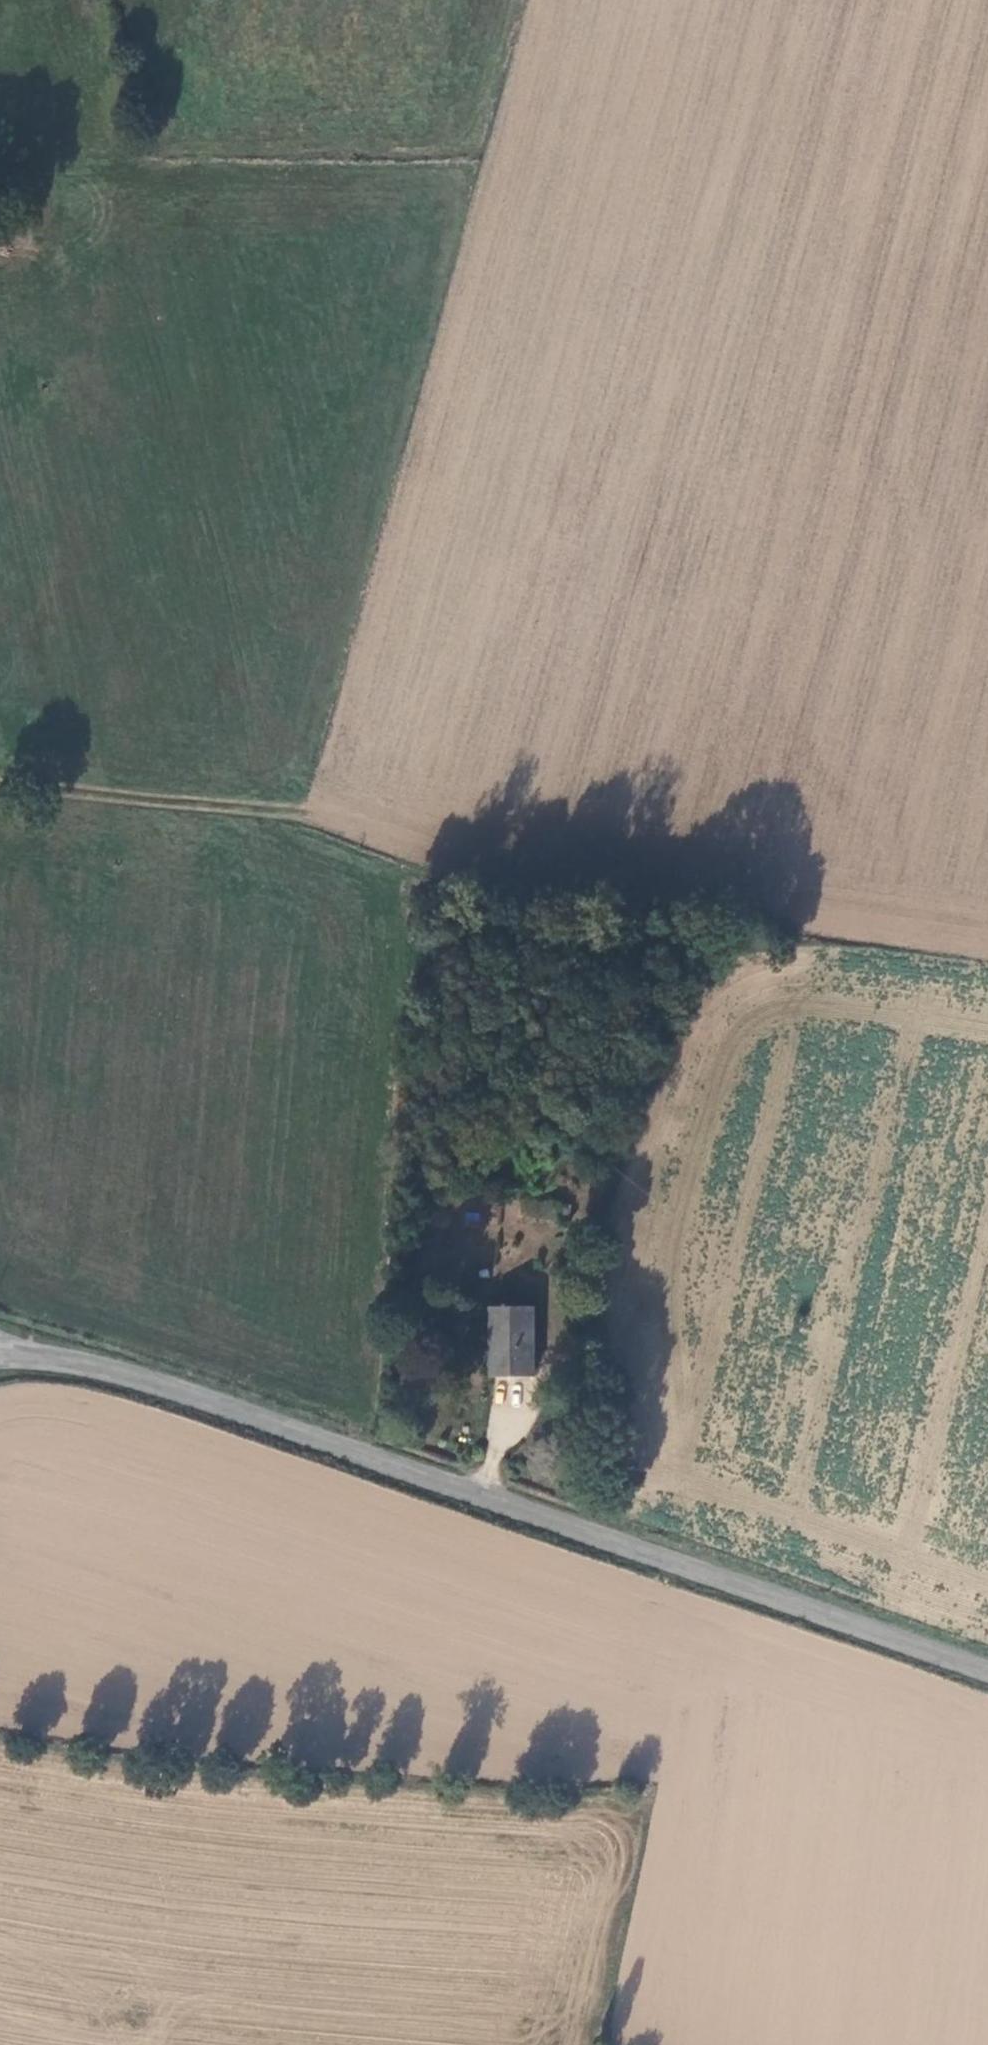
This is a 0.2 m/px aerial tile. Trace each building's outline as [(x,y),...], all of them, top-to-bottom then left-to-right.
[(520,1301),(473,1303),(476,1375),(522,1372),(523,1345),(520,1301)]
